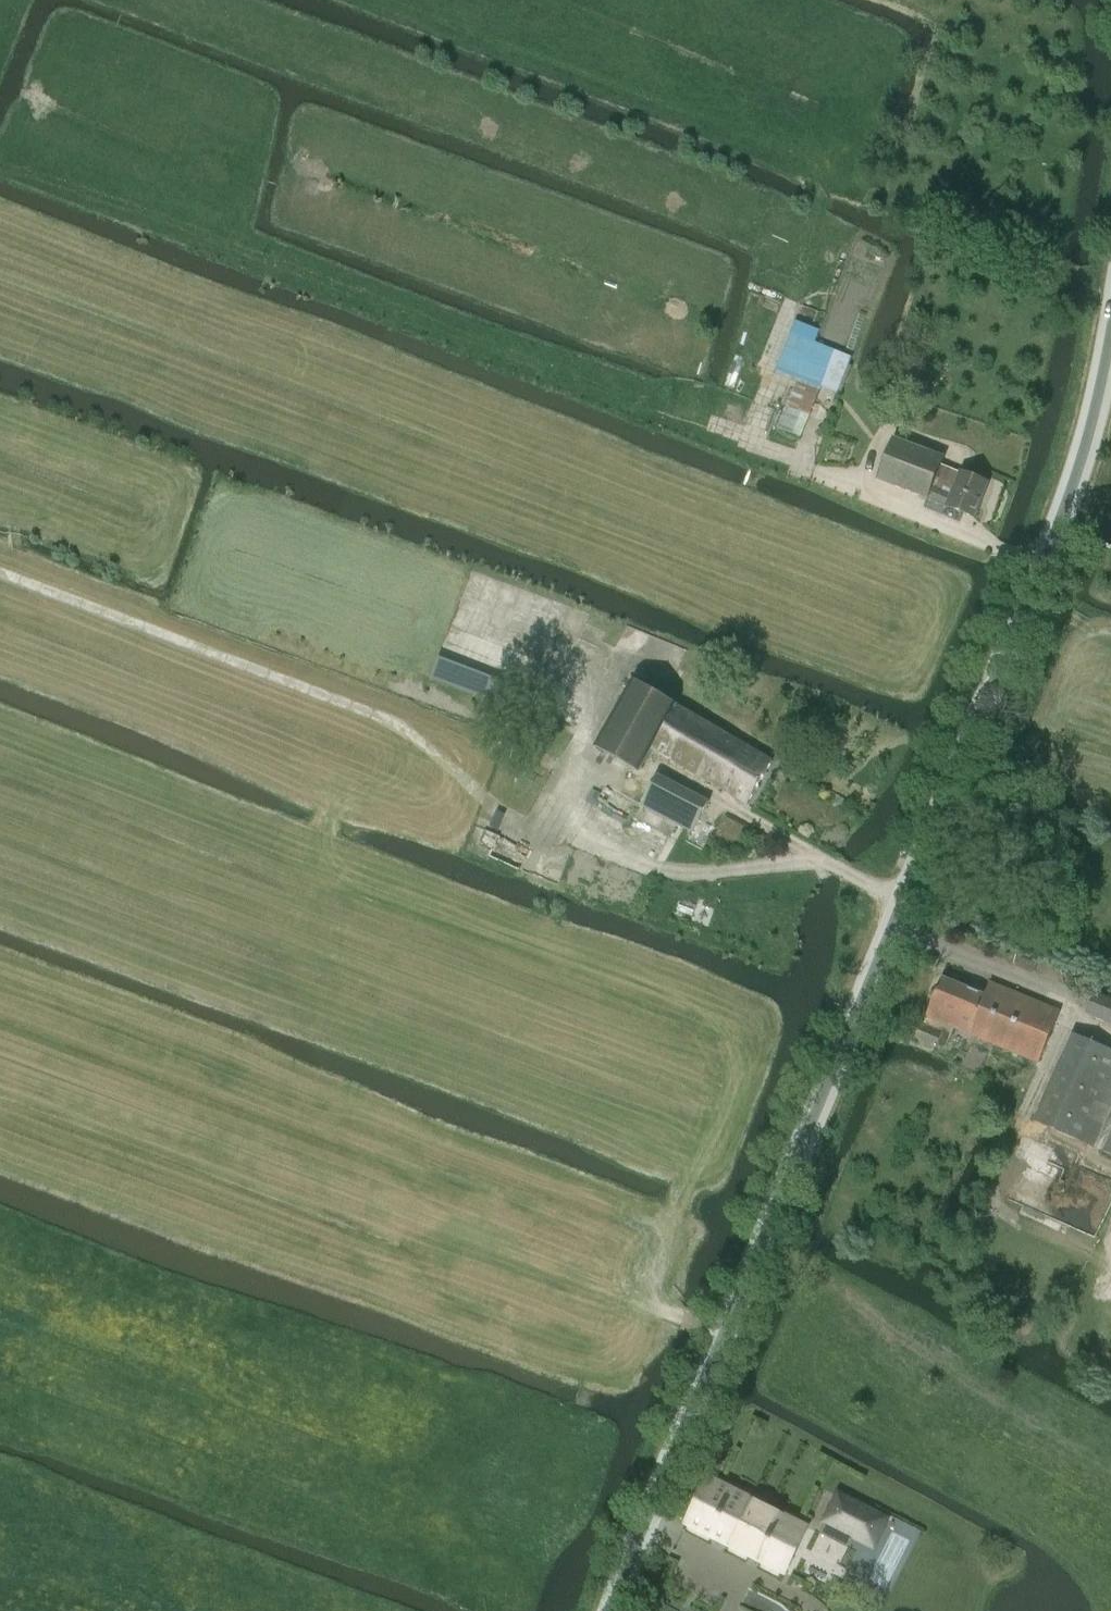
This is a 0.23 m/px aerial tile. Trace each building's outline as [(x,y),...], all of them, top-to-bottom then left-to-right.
[(791,333),(777,370),(798,378),(777,431),(801,441),(822,388),(838,394),(838,392),(842,393),(852,367),(849,366),(853,357),(815,343),(820,331),(796,322),(791,333)] [(893,439),(878,480),(928,499),(928,498),(948,506),(948,507),(973,517),(987,483),(962,473),(952,496),(932,488),(944,458),(893,439)] [(539,694),(439,656),(437,656),(429,679),(530,717),(535,704),(539,694)] [(653,749),(677,707),(634,683),(596,749),(638,771),(643,769),(653,749)] [(772,761),(677,707),(653,749),(748,804),(772,761)] [(658,774),(641,804),(692,832),(700,819),(709,802),(658,774)] [(632,834),(645,812),(608,790),(595,812),(632,834)] [(499,829),(505,814),(497,811),(491,826),(499,829)] [(481,848),(528,868),(535,850),(488,830),(481,848)] [(852,950),(856,939),(851,937),(846,948),(852,950)] [(1020,950),(1015,965),(1036,972),(1041,957),(1020,950)] [(968,1034),(984,996),(942,978),(926,1016),(928,1017),(954,1028),(968,1034)] [(1039,1063),(1061,1012),(990,983),(984,996),(968,1034),(1021,1055),(1039,1063)] [(1094,992),(1085,1013),(1110,1024),(1110,999),(1094,992)] [(945,1049),(954,1028),(928,1017),(924,1026),(923,1025),(917,1039),(921,1041),(920,1043),(931,1048),(932,1046),(937,1048),(938,1046),(945,1049)] [(1110,1109),(1110,1051),(1073,1034),(1035,1122),(1094,1148),(1110,1109)] [(685,1524),(787,1575),(810,1528),(709,1478),(685,1524)] [(841,1496),(828,1522),(875,1545),(888,1519),(841,1496)]
